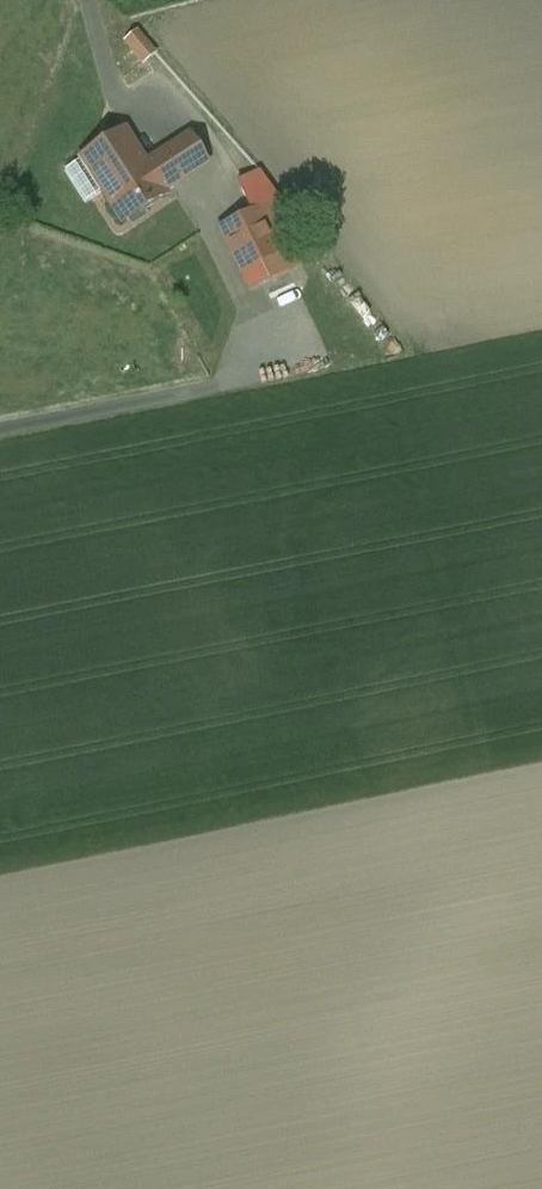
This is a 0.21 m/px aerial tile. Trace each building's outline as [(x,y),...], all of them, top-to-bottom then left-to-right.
[(147,29),(130,40),(148,66),(164,54),(147,29)] [(146,165),(124,131),(82,158),(123,222),(165,195),(162,191),(177,181),(161,156),(146,165)] [(190,136),(161,156),(177,181),(207,162),(190,136)] [(256,211),(221,228),(242,271),(260,263),(270,282),(287,273),(256,211)]
